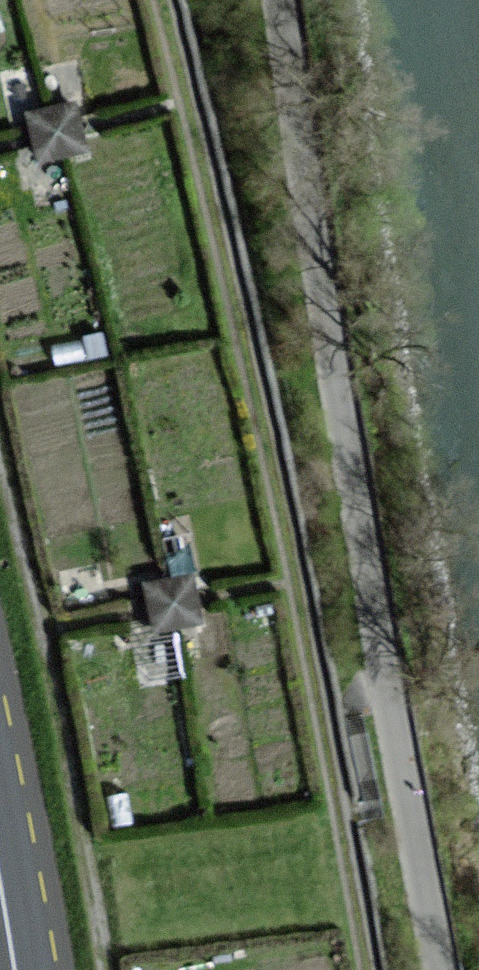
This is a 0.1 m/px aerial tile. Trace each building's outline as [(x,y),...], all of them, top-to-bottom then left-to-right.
[(144,620),(197,618),(194,570),(142,573),(144,620)]
